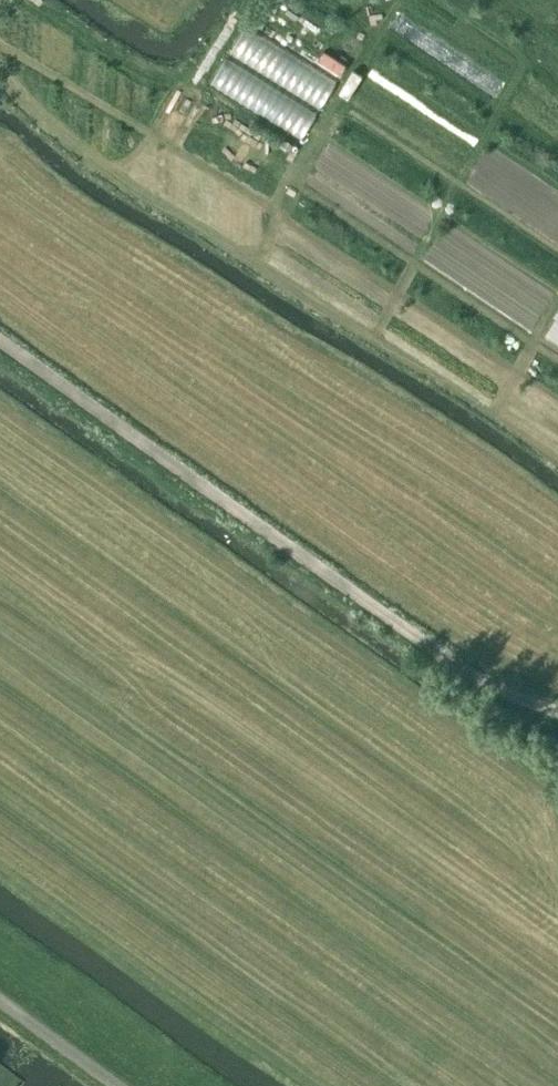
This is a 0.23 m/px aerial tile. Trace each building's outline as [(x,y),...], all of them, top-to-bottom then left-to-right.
[(210,83),(304,135),(338,75),(247,24),(230,54),(227,52),(210,83)]
